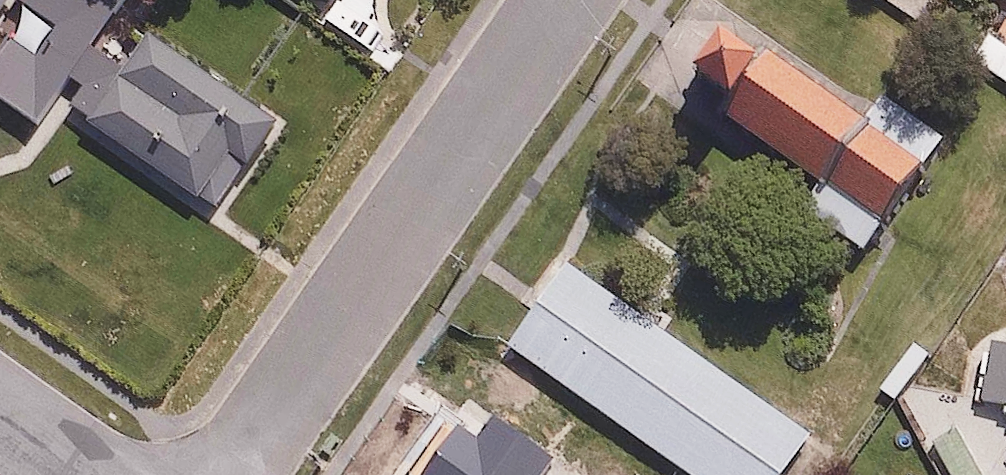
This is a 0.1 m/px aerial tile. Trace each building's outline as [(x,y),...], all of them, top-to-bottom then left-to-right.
[(111,78),(83,119),(207,206),(272,114),(131,15),(115,38),(78,12),(58,41),(111,78)] [(1000,14),(973,59),(1005,79),(1005,17),(1000,14)] [(723,34),(684,93),(884,223),(923,164),(723,34)] [(566,262),(512,343),(712,474),(788,474),(818,429),(566,262)] [(979,328),(980,404),(1005,404),(1005,327),(979,328)] [(924,438),(940,474),(983,474),(960,422),(924,438)]
